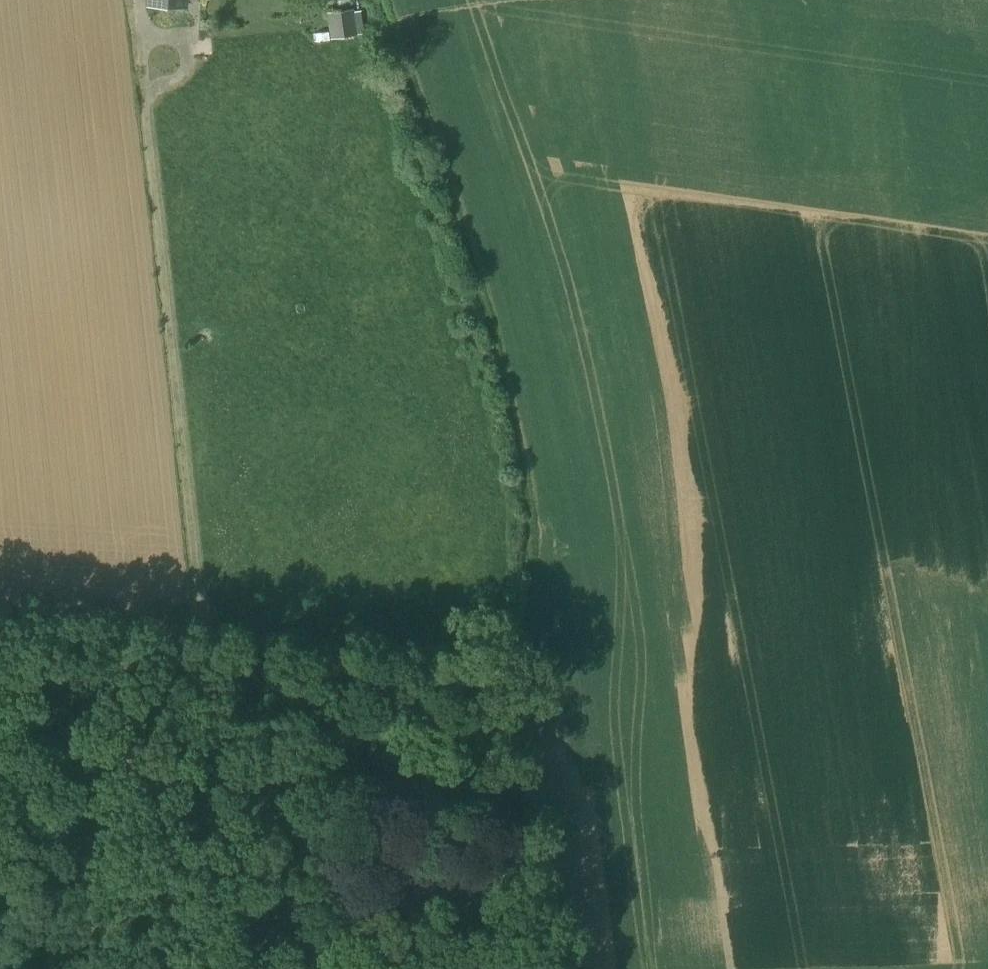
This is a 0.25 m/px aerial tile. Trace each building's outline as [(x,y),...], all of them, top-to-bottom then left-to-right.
[(353,8),(356,8),(355,0),(347,0),(348,10),(326,13),(329,39),(356,36),(355,30),(362,29),(360,11),(353,11),(353,8)]
